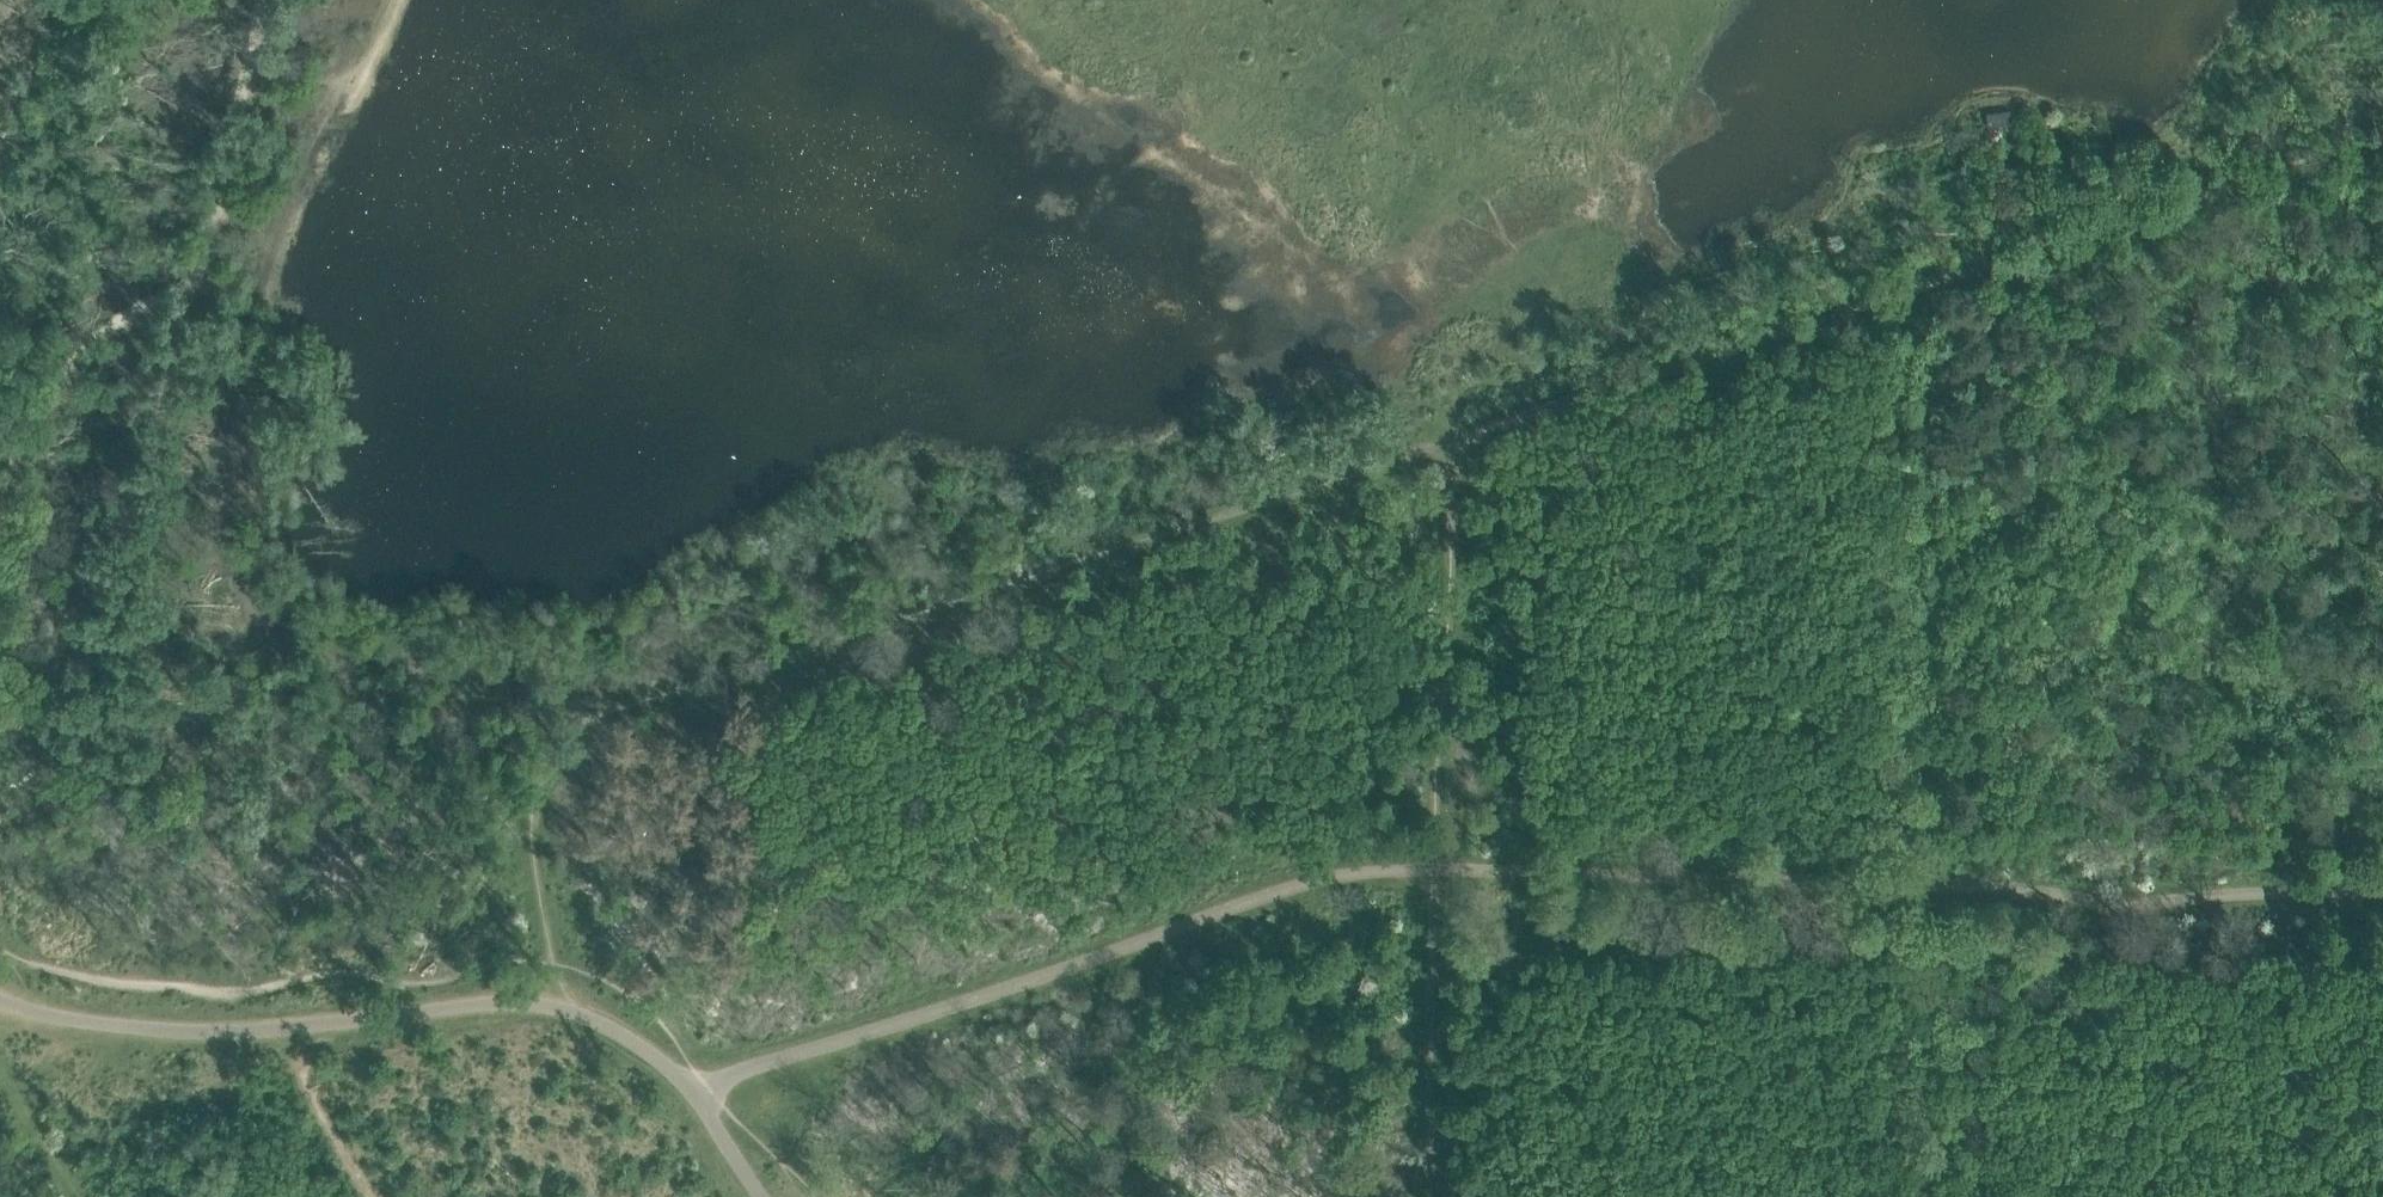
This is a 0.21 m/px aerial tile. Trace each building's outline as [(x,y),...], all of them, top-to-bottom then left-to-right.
[(1988,124),(2013,121),(2011,111),(1987,114),(1988,124)]
